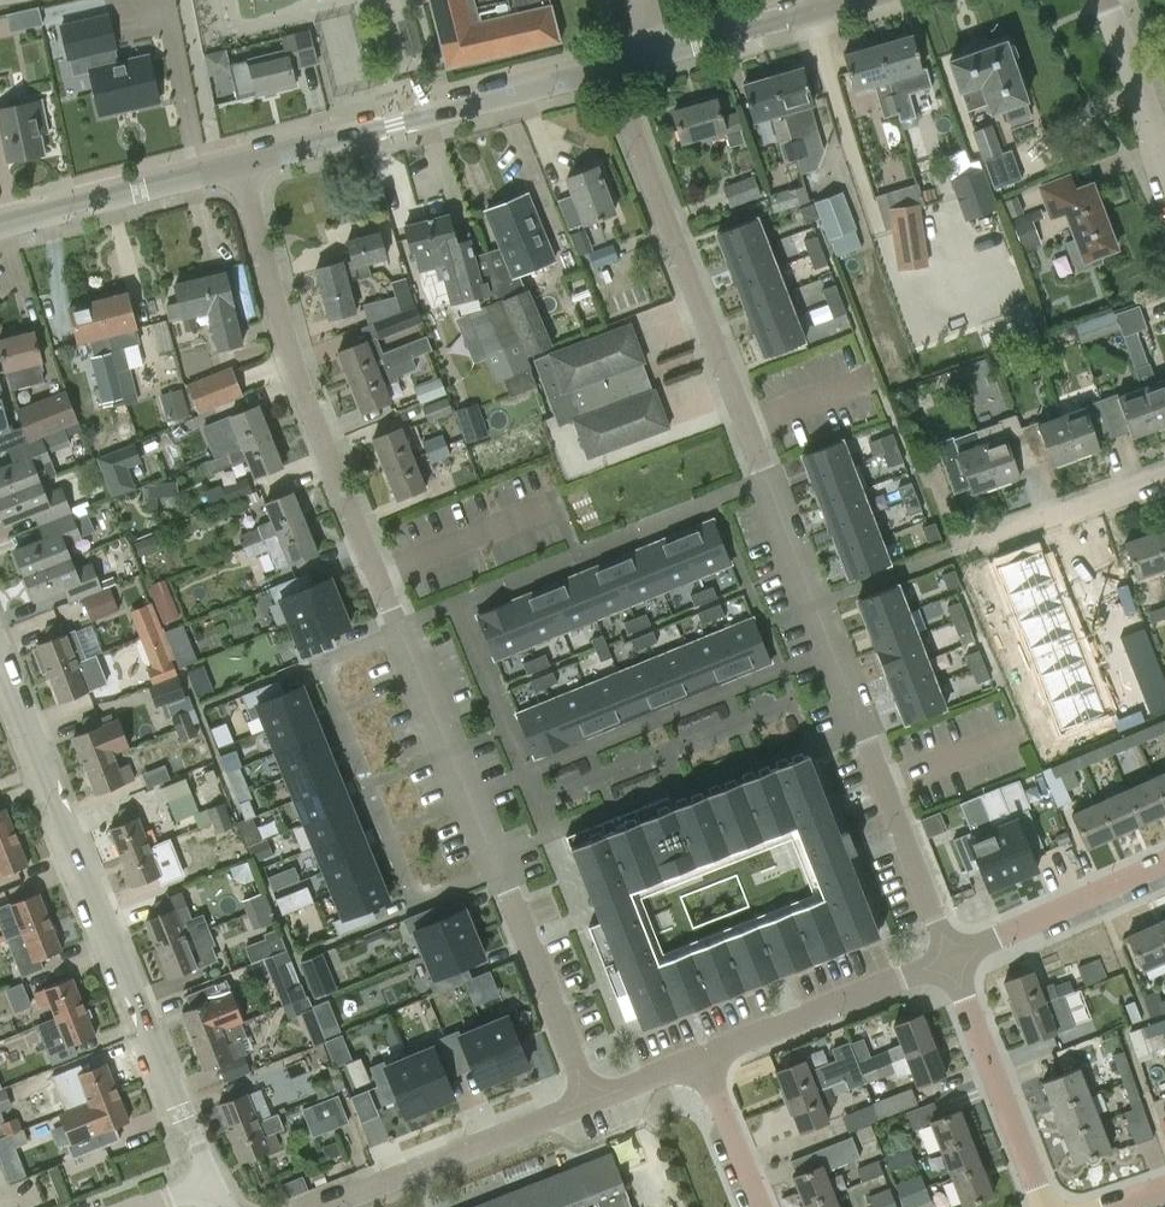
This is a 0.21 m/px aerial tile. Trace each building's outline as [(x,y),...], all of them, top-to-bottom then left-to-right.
[(446,69),(560,41),(549,0),(429,0),(446,69)] [(39,6),(27,9),(31,27),(43,24),(39,6)] [(115,48),(108,15),(61,26),(69,58),(89,54),(92,68),(89,68),(100,115),(120,110),(118,103),(156,94),(147,55),(117,62),(114,48),(115,48)] [(285,50),(230,64),(227,49),(204,54),(209,76),(229,71),(236,101),(295,86),(291,69),(317,62),(309,30),(281,37),(285,50)] [(910,35),(876,45),(886,80),(886,81),(890,95),(895,113),(897,113),(899,122),(915,117),(908,94),(931,87),(926,68),(920,70),(910,35)] [(1004,40),(947,60),(958,92),(965,110),(986,102),(990,112),(990,113),(1003,109),(1025,101),(1025,99),(1004,40)] [(876,45),(844,54),(854,88),(855,90),(859,89),(872,85),(876,99),(882,117),(887,116),(895,113),(890,95),(886,81),(886,80),(876,45)] [(800,67),(770,76),(795,159),(808,155),(803,139),(804,139),(803,137),(818,133),(810,104),(811,104),(800,67)] [(795,159),(770,76),(741,84),(752,121),(771,115),(773,122),(780,145),(785,162),(795,159)] [(709,139),(725,134),(729,147),(744,142),(741,129),(739,130),(734,113),(720,117),(714,99),(671,112),(680,142),(708,134),(709,139)] [(39,133),(47,131),(40,101),(0,110),(0,125),(7,161),(43,153),(39,133)] [(1011,149),(1003,152),(992,124),(973,131),(983,160),(984,160),(994,189),(1022,179),(1011,149)] [(566,230),(612,211),(595,167),(564,179),(570,195),(555,201),(566,230)] [(965,220),(995,210),(980,169),(950,180),(965,220)] [(754,175),(723,187),(730,207),(761,196),(754,175)] [(1098,254),(1115,248),(1090,184),(1074,191),(1068,176),(1040,187),(1051,217),(1065,212),(1075,239),(1065,242),(1076,272),(1101,262),(1098,254)] [(802,188),(789,192),(793,206),(806,202),(802,188)] [(843,191),(814,202),(827,239),(829,238),(836,256),(847,252),(841,234),(853,230),(855,229),(857,228),(843,191)] [(483,251),(497,289),(501,301),(525,356),(550,347),(522,273),(554,261),(528,193),(486,209),(499,245),(483,251)] [(886,193),(875,197),(885,230),(892,228),(890,211),(891,211),(886,193)] [(1023,212),(1017,196),(1001,202),(1007,218),(1023,212)] [(811,205),(799,210),(804,224),(817,219),(811,205)] [(891,211),(890,211),(892,228),(898,269),(927,264),(921,224),(918,207),(891,211)] [(1023,250),(1041,243),(1032,220),(1044,216),(1040,208),(1011,220),(1023,250)] [(482,296),(471,256),(460,260),(447,214),(403,225),(415,270),(434,265),(437,279),(443,277),(450,304),(464,301),(482,296)] [(716,233),(726,259),(766,243),(756,218),(716,233)] [(352,278),(352,279),(358,277),(355,265),(385,257),(379,231),(347,240),(352,259),(346,260),(350,278),(352,278)] [(815,236),(803,241),(809,254),(821,250),(815,236)] [(726,259),(735,283),(776,268),(766,243),(726,259)] [(594,268),(619,259),(613,244),(588,253),(594,268)] [(821,250),(809,255),(815,269),(827,264),(821,250)] [(483,251),(471,256),(482,296),(464,301),(468,312),(466,313),(494,381),(503,377),(510,396),(537,386),(525,356),(501,301),(497,289),(483,251)] [(347,280),(352,279),(352,278),(350,278),(346,260),(316,268),(329,318),(355,312),(347,280)] [(169,321),(183,317),(186,332),(197,330),(194,315),(208,311),(218,350),(242,344),(225,272),(224,273),(223,267),(200,272),(201,278),(175,284),(179,302),(166,305),(169,321)] [(776,268),(735,283),(744,308),(785,292),(776,268)] [(368,323),(399,310),(415,306),(406,278),(391,282),(395,296),(363,304),(368,323)] [(835,285),(822,290),(828,304),(840,299),(835,285)] [(126,292),(98,299),(112,351),(117,372),(130,368),(123,345),(139,341),(135,326),(126,292)] [(795,317),(785,292),(744,308),(754,332),(795,317)] [(93,356),(112,351),(98,299),(70,307),(79,341),(89,338),(93,356)] [(841,299),(828,304),(834,318),(846,313),(841,299)] [(1139,305),(1115,314),(1123,337),(1148,328),(1139,305)] [(400,311),(373,322),(380,338),(407,328),(403,319),(400,311)] [(795,317),(754,332),(763,357),(804,342),(795,317)] [(166,319),(150,324),(157,352),(174,348),(166,319)] [(1093,339),(1087,321),(1074,326),(1081,344),(1093,339)] [(667,427),(653,390),(651,391),(646,378),(640,363),(643,362),(628,324),(547,355),(534,359),(558,425),(571,420),(586,458),(667,427)] [(1063,337),(1068,340),(1074,338),(1075,333),(1072,328),(1067,327),(1063,331),(1063,337)] [(43,379),(39,362),(42,361),(34,331),(0,340),(0,350),(5,370),(7,369),(12,387),(43,379)] [(338,352),(350,382),(378,371),(391,366),(412,358),(432,350),(427,335),(382,353),(376,337),(338,352)] [(117,372),(112,351),(93,356),(91,356),(102,402),(123,396),(117,372)] [(999,354),(1002,362),(1008,360),(1009,359),(1006,351),(1005,351),(999,354)] [(412,358),(391,366),(395,376),(416,368),(412,358)] [(1141,388),(1156,428),(1164,425),(1164,379),(1156,383),(1149,362),(1134,367),(1141,388)] [(398,380),(396,375),(395,376),(391,366),(378,371),(350,382),(361,412),(389,402),(383,386),(398,380)] [(242,394),(231,367),(187,385),(198,411),(242,394)] [(130,368),(117,372),(123,396),(123,397),(125,404),(138,401),(136,394),(130,368)] [(946,393),(961,388),(959,380),(955,369),(940,374),(946,393)] [(419,404),(447,394),(440,377),(413,387),(419,404)] [(12,431),(4,399),(0,385),(0,434),(12,431)] [(1117,393),(1100,399),(1112,432),(1128,427),(1131,437),(1156,428),(1141,388),(1118,396),(1117,393)] [(27,440),(77,420),(66,390),(16,410),(25,433),(27,440)] [(428,422),(452,413),(446,397),(422,407),(428,422)] [(1061,416),(1076,457),(1100,448),(1096,438),(1112,432),(1100,399),(1083,405),(1084,408),(1061,416)] [(162,409),(166,423),(189,417),(185,403),(162,409)] [(208,460),(270,436),(258,405),(215,422),(223,443),(204,450),(204,451),(189,457),(193,466),(208,460)] [(472,405),(455,411),(465,439),(482,434),(472,405)] [(976,430),(996,485),(1020,476),(1016,466),(1032,460),(1016,414),(998,420),(999,422),(976,430)] [(1016,414),(1032,460),(1048,455),(1052,465),(1076,457),(1061,416),(1038,424),(1037,421),(1021,427),(1016,414)] [(64,430),(67,439),(82,433),(78,424),(64,430)] [(384,469),(413,458),(400,427),(372,439),(384,469)] [(972,493),(996,485),(976,430),(953,438),(953,436),(936,442),(952,488),(968,483),(972,493)] [(884,452),(897,447),(892,433),(878,438),(884,452)] [(426,452),(447,445),(443,434),(422,442),(426,452)] [(282,467),(270,436),(208,460),(213,471),(231,463),(232,466),(247,460),(254,478),(282,467)] [(38,481),(54,474),(40,438),(8,448),(14,462),(0,467),(0,496),(38,481)] [(801,455),(811,480),(851,465),(842,440),(801,455)] [(120,446),(96,456),(111,496),(135,486),(128,466),(141,461),(134,441),(120,446)] [(451,455),(447,445),(426,452),(430,463),(451,455)] [(884,452),(889,467),(903,462),(897,447),(884,452)] [(425,488),(413,458),(384,469),(397,500),(425,488)] [(820,505),(861,489),(851,465),(811,480),(820,505)] [(246,477),(221,488),(227,502),(252,491),(246,477)] [(39,524),(69,512),(59,487),(43,494),(38,481),(0,496),(0,515),(3,523),(34,511),(39,524)] [(916,496),(911,482),(897,487),(903,501),(916,496)] [(148,497),(156,497),(156,485),(148,485),(148,497)] [(214,508),(227,502),(221,488),(220,485),(203,492),(210,509),(214,508)] [(870,514),(861,489),(820,505),(829,530),(870,514)] [(261,540),(262,540),(305,522),(293,492),(264,504),(271,522),(256,528),(256,529),(239,536),(243,547),(261,540)] [(908,516),(922,511),(916,496),(903,501),(908,516)] [(85,506),(88,514),(89,516),(99,513),(95,502),(88,504),(85,506)] [(88,514),(72,520),(69,512),(39,524),(45,538),(14,550),(24,574),(69,556),(64,542),(79,537),(94,531),(89,516),(88,514)] [(870,514),(829,530),(839,554),(879,539),(870,514)] [(712,519),(678,533),(696,578),(731,564),(712,519)] [(305,522),(262,540),(266,550),(274,570),(318,552),(305,522)] [(926,542),(940,537),(934,523),(921,528),(926,542)] [(1151,531),(1163,567),(1164,566),(1164,526),(1151,531)] [(1163,567),(1151,531),(1122,541),(1134,577),(1163,567)] [(645,547),(663,591),(696,578),(678,533),(645,547)] [(155,551),(151,538),(132,544),(137,557),(155,551)] [(889,564),(879,539),(839,554),(849,579),(889,564)] [(629,605),(663,591),(645,547),(611,560),(629,605)] [(1041,547),(994,565),(1006,594),(1053,577),(1041,547)] [(112,551),(105,554),(110,569),(118,566),(112,551)] [(69,556),(24,574),(34,599),(65,587),(70,600),(99,588),(90,564),(74,569),(69,556)] [(611,560),(577,574),(595,619),(629,605),(611,560)] [(941,575),(946,589),(959,584),(954,570),(941,575)] [(595,619),(577,574),(544,588),(562,632),(595,619)] [(289,622),(338,602),(328,578),(304,588),(299,575),(269,588),(275,604),(281,602),(289,622)] [(1053,577),(1006,594),(1016,621),(1064,604),(1053,577)] [(148,586),(146,586),(150,596),(152,596),(163,622),(179,616),(163,579),(148,586)] [(857,600),(866,625),(907,610),(897,585),(857,600)] [(702,591),(706,602),(717,597),(713,587),(702,591)] [(110,588),(82,598),(91,620),(118,610),(110,588)] [(510,601),(528,646),(562,632),(544,588),(510,601)] [(702,591),(691,595),(696,606),(706,602),(702,591)] [(985,592),(972,598),(975,605),(985,601),(988,600),(985,592)] [(494,660),(528,646),(510,601),(476,615),(494,660)] [(985,601),(975,605),(982,618),(991,614),(985,601)] [(338,602),(289,622),(300,648),(294,650),(299,662),(329,650),(324,637),(348,627),(338,602)] [(952,621),(964,616),(959,602),(947,606),(951,617),(952,621)] [(724,615),(720,604),(709,608),(713,620),(724,615)] [(1064,604),(1016,621),(1027,648),(1074,631),(1064,604)] [(1147,611),(1151,621),(1164,616),(1164,605),(1147,611)] [(713,620),(709,608),(698,613),(703,624),(713,620)] [(907,610),(866,625),(876,650),(916,634),(907,610)] [(635,618),(639,629),(650,625),(645,614),(635,618)] [(970,630),(964,616),(952,621),(958,635),(970,630)] [(135,625),(140,637),(157,630),(152,618),(135,625)] [(639,629),(635,618),(624,623),(628,633),(639,629)] [(718,631),(737,676),(771,662),(752,618),(718,631)] [(48,639),(36,643),(37,647),(42,659),(37,661),(42,674),(47,672),(48,673),(74,663),(77,662),(85,659),(74,631),(74,629),(65,633),(63,634),(58,622),(43,628),(48,639)] [(167,647),(183,641),(177,625),(161,631),(167,647)] [(157,630),(140,637),(145,649),(162,642),(157,630)] [(653,631),(642,636),(646,647),(657,642),(653,631)] [(703,690),(737,676),(718,631),(685,645),(703,690)] [(1074,631),(1027,648),(1037,674),(1085,657),(1074,631)] [(591,639),(595,650),(606,646),(602,634),(591,639)] [(916,634),(876,650),(885,675),(926,659),(916,634)] [(642,636),(630,640),(635,651),(646,647),(642,636)] [(1005,642),(995,646),(1000,658),(1010,654),(1005,642)] [(651,659),(669,704),(703,690),(685,645),(651,659)] [(611,657),(606,646),(595,650),(600,661),(611,657)] [(971,670),(983,665),(978,651),(965,655),(971,670)] [(74,663),(48,673),(60,703),(88,692),(97,688),(108,684),(96,654),(85,659),(77,662),(74,663)] [(533,659),(538,670),(549,666),(545,654),(533,659)] [(1010,654),(1000,658),(1006,670),(1016,666),(1010,654)] [(1085,657),(1037,674),(1048,701),(1095,683),(1085,657)] [(522,664),(527,675),(538,670),(533,659),(522,664)] [(636,717),(669,704),(651,659),(617,672),(636,717)] [(895,699),(935,684),(926,659),(885,675),(895,699)] [(149,686),(149,687),(179,676),(178,676),(172,660),(148,669),(153,685),(149,686)] [(971,670),(976,684),(989,680),(983,665),(971,670)] [(541,677),(545,688),(556,683),(552,672),(541,677)] [(602,731),(636,717),(617,672),(584,686),(602,731)] [(179,676),(149,687),(156,708),(186,697),(179,676)] [(545,688),(541,677),(530,681),(534,692),(545,688)] [(272,683),(241,695),(246,708),(251,719),(261,715),(261,717),(266,728),(311,710),(304,690),(302,686),(284,693),(277,696),(272,683)] [(1095,683),(1048,701),(1059,731),(1106,711),(1095,683)] [(945,709),(935,684),(895,699),(904,724),(945,709)] [(584,686),(550,700),(568,744),(602,731),(584,686)] [(1019,697),(1011,700),(1017,713),(1025,709),(1019,697)] [(568,744),(550,700),(516,714),(534,758),(568,744)] [(1025,709),(1017,713),(1022,725),(1031,722),(1025,709)] [(176,730),(193,723),(188,710),(170,717),(176,730)] [(311,710),(266,728),(276,752),(320,734),(315,718),(311,710)] [(85,732),(72,737),(84,766),(111,755),(113,754),(130,748),(118,719),(113,721),(99,726),(97,719),(95,714),(80,720),(85,732)] [(197,734),(193,723),(176,730),(181,742),(197,734)] [(1152,725),(1132,733),(1137,744),(1156,736),(1152,725)] [(320,734),(276,752),(279,760),(285,776),(329,758),(323,742),(320,734)] [(1124,736),(1105,744),(1110,755),(1128,747),(1124,736)] [(1096,748),(1077,756),(1082,767),(1101,759),(1096,748)] [(220,757),(226,772),(242,766),(235,750),(220,757)] [(111,755),(84,766),(95,795),(122,784),(125,783),(135,779),(129,763),(118,767),(113,754),(111,755)] [(329,758),(285,776),(289,785),(295,799),(339,781),(333,766),(329,758)] [(1050,767),(1043,771),(1052,793),(1057,807),(1071,801),(1066,790),(1060,776),(1068,772),(1073,770),(1069,759),(1050,767)] [(667,796),(565,837),(599,923),(587,927),(624,1021),(782,959),(786,968),(877,932),(810,761),(674,814),(667,796)] [(226,772),(230,784),(244,779),(239,767),(226,772)] [(212,770),(192,778),(196,788),(216,780),(212,770)] [(1152,776),(1164,805),(1164,770),(1152,776)] [(1152,776),(1125,788),(1140,823),(1164,811),(1164,805),(1152,776)] [(339,781),(295,799),(298,808),(304,823),(349,805),(343,790),(339,781)] [(998,786),(978,794),(989,823),(1012,880),(1035,870),(1037,870),(1029,851),(1027,845),(1037,840),(1040,839),(1027,808),(1024,809),(1014,813),(1010,815),(998,786)] [(1097,801),(1113,835),(1140,823),(1125,788),(1097,801)] [(198,810),(191,792),(168,801),(175,820),(198,810)] [(963,834),(952,838),(965,870),(976,865),(979,871),(986,890),(1012,880),(989,823),(978,794),(958,803),(970,831),(963,834)] [(1085,848),(1113,835),(1097,801),(1069,814),(1085,848)] [(206,809),(211,822),(216,835),(234,828),(223,803),(206,809)] [(239,806),(244,820),(253,816),(248,803),(239,806)] [(349,805),(304,823),(308,832),(314,847),(358,829),(353,814),(349,805)] [(108,828),(120,857),(147,847),(131,807),(117,812),(121,823),(108,828)] [(16,837),(5,808),(0,809),(0,843),(16,837)] [(198,827),(211,822),(206,809),(198,813),(198,812),(193,814),(198,827)] [(260,842),(253,824),(239,830),(246,848),(260,842)] [(358,829),(314,847),(317,857),(323,870),(367,853),(362,840),(358,829)] [(0,843),(0,877),(28,866),(16,837),(0,843)] [(272,856),(266,840),(260,842),(246,848),(252,864),(272,856)] [(147,847),(120,857),(132,887),(169,872),(162,856),(152,860),(147,847)] [(367,853),(323,870),(328,881),(333,894),(377,876),(371,863),(367,853)] [(267,878),(272,891),(284,887),(278,873),(267,878)] [(342,917),(333,921),(338,935),(340,934),(369,922),(366,913),(365,910),(371,908),(387,901),(381,886),(377,876),(333,894),(337,905),(342,917)] [(50,921),(38,892),(0,908),(0,922),(7,939),(22,933),(50,921)] [(183,938),(206,929),(201,916),(190,920),(184,905),(186,904),(182,893),(154,904),(158,915),(145,920),(156,949),(183,938)] [(242,901),(247,913),(264,906),(259,894),(242,901)] [(293,910),(288,897),(277,901),(282,915),(293,910)] [(264,906),(247,913),(252,926),(270,919),(264,906)] [(434,906),(403,919),(409,933),(415,931),(424,954),(473,933),(463,909),(439,919),(434,906)] [(1153,922),(1164,948),(1164,917),(1153,922)] [(44,968),(40,959),(62,950),(50,921),(22,933),(7,939),(21,977),(44,968)] [(1164,958),(1164,948),(1153,922),(1125,935),(1141,969),(1164,958)] [(271,955),(281,951),(285,949),(278,930),(277,928),(263,933),(264,936),(265,938),(271,955)] [(380,928),(363,935),(366,943),(383,936),(380,928)] [(213,946),(206,929),(183,938),(156,949),(168,979),(214,961),(209,947),(213,946)] [(473,934),(425,954),(434,976),(428,979),(434,993),(464,981),(459,968),(483,958),(473,934)] [(264,958),(271,975),(288,968),(281,951),(271,955),(264,958)] [(1107,977),(1099,958),(1077,966),(1085,986),(1107,977)] [(333,992),(324,969),(304,978),(313,1000),(333,992)] [(488,971),(464,981),(470,993),(493,983),(488,971)] [(1016,1012),(1074,990),(1070,980),(1053,986),(1052,984),(1039,988),(1032,971),(1004,982),(1016,1012)] [(55,1017),(84,1006),(72,977),(34,992),(40,1007),(50,1003),(55,1017)] [(182,1012),(193,1041),(243,1021),(227,981),(189,996),(194,1007),(182,1012)] [(13,1009),(30,1005),(25,984),(8,988),(13,1009)] [(277,993),(282,1006),(305,997),(300,984),(295,987),(278,993),(277,993)] [(1016,1012),(1027,1042),(1055,1032),(1050,1018),(1063,1013),(1080,1007),(1074,990),(1016,1012)] [(1159,1002),(1156,992),(1144,996),(1152,1017),(1162,1013),(1164,1012),(1164,1000),(1159,1002)] [(305,997),(282,1006),(287,1018),(310,1009),(305,997)] [(95,1036),(84,1006),(55,1017),(33,1026),(50,1069),(79,1057),(74,1044),(95,1036)] [(304,1012),(316,1045),(325,1041),(313,1009),(304,1012)] [(892,1061),(933,1044),(922,1014),(894,1025),(901,1043),(887,1048),(887,1049),(866,1058),(859,1040),(849,1044),(856,1062),(861,1073),(892,1061)] [(508,1016),(484,1026),(503,1075),(528,1065),(508,1016)] [(1128,1031),(1137,1058),(1164,1048),(1164,1043),(1163,1036),(1164,1035),(1164,1019),(1128,1031)] [(254,1051),(241,1023),(195,1042),(204,1070),(216,1067),(222,1079),(246,1069),(241,1055),(254,1051)] [(458,1030),(444,1036),(456,1067),(469,1062),(479,1085),(503,1075),(484,1026),(460,1036),(458,1030)] [(1113,1054),(1123,1083),(1133,1079),(1123,1051),(1117,1033),(1099,1039),(1105,1058),(1113,1054)] [(432,1048),(409,1057),(429,1106),(454,1096),(444,1072),(456,1067),(444,1036),(429,1042),(432,1048)] [(833,1049),(837,1060),(808,1071),(804,1061),(776,1072),(788,1102),(816,1091),(861,1073),(856,1062),(849,1044),(849,1043),(833,1049)] [(892,1061),(861,1073),(865,1083),(896,1071),(897,1075),(911,1070),(917,1085),(945,1075),(933,1044),(892,1061)] [(1061,1074),(1075,1068),(1070,1053),(1055,1059),(1061,1074)] [(352,1060),(350,1056),(336,1061),(338,1066),(352,1060)] [(370,1081),(360,1057),(345,1063),(355,1087),(370,1081)] [(383,1061),(369,1067),(382,1098),(395,1092),(405,1116),(429,1106),(409,1057),(386,1067),(383,1061)] [(89,1103),(117,1092),(106,1063),(68,1077),(73,1092),(83,1088),(89,1103)] [(1052,1110),(1089,1096),(1078,1067),(1075,1068),(1061,1074),(1041,1082),(1052,1110)] [(865,1083),(861,1073),(816,1091),(788,1102),(800,1132),(827,1121),(822,1107),(835,1102),(833,1096),(865,1083)] [(313,1085),(318,1098),(335,1091),(330,1079),(313,1085)] [(1133,1079),(1123,1083),(1132,1110),(1143,1106),(1133,1079)] [(218,1104),(230,1134),(256,1123),(241,1083),(226,1088),(230,1099),(218,1104)] [(917,1104),(911,1087),(871,1103),(873,1106),(878,1119),(917,1104)] [(12,1106),(5,1089),(0,1091),(0,1111),(12,1106)] [(89,1103),(61,1114),(72,1142),(68,1144),(73,1157),(105,1144),(100,1132),(128,1121),(117,1092),(89,1103)] [(338,1093),(301,1108),(312,1135),(349,1121),(338,1093)] [(1052,1110),(1063,1137),(1099,1123),(1089,1096),(1052,1110)] [(929,1123),(940,1151),(970,1138),(959,1110),(939,1118),(933,1101),(906,1112),(913,1129),(929,1123)] [(873,1106),(846,1116),(852,1130),(857,1128),(857,1130),(871,1124),(870,1123),(878,1120),(878,1119),(873,1106)] [(1132,1110),(1124,1113),(1135,1144),(1153,1138),(1143,1106),(1132,1110)] [(283,1129),(278,1114),(257,1122),(258,1122),(256,1123),(230,1134),(241,1163),(279,1148),(273,1132),(283,1129)] [(2,1123),(7,1135),(22,1129),(17,1117),(4,1122),(2,1123)] [(1099,1123),(1063,1137),(1074,1166),(1110,1152),(1099,1123)] [(876,1138),(871,1124),(857,1130),(863,1143),(876,1138)] [(0,1138),(0,1151),(26,1141),(22,1129),(7,1135),(0,1138)] [(837,1142),(790,1161),(796,1176),(793,1177),(804,1205),(833,1193),(824,1172),(846,1163),(859,1157),(850,1136),(837,1142)] [(970,1138),(940,1151),(950,1178),(981,1166),(970,1138)] [(335,1143),(322,1148),(326,1159),(340,1154),(335,1143)] [(915,1160),(909,1147),(884,1157),(889,1170),(915,1160)] [(610,1153),(472,1206),(631,1206),(610,1153)] [(65,1173),(91,1164),(88,1154),(61,1163),(65,1173)] [(861,1182),(883,1173),(877,1159),(855,1168),(861,1182)] [(992,1195),(981,1166),(950,1178),(962,1206),(992,1195)] [(901,1198),(926,1188),(921,1174),(895,1184),(901,1198)] [(894,1200),(890,1187),(868,1196),(872,1206),(878,1206),(894,1200)] [(926,1188),(901,1198),(904,1206),(915,1206),(931,1200),(926,1188)] [(68,1201),(64,1192),(57,1195),(54,1196),(58,1205),(68,1201)] [(804,1205),(805,1206),(838,1206),(833,1193),(804,1205)]
